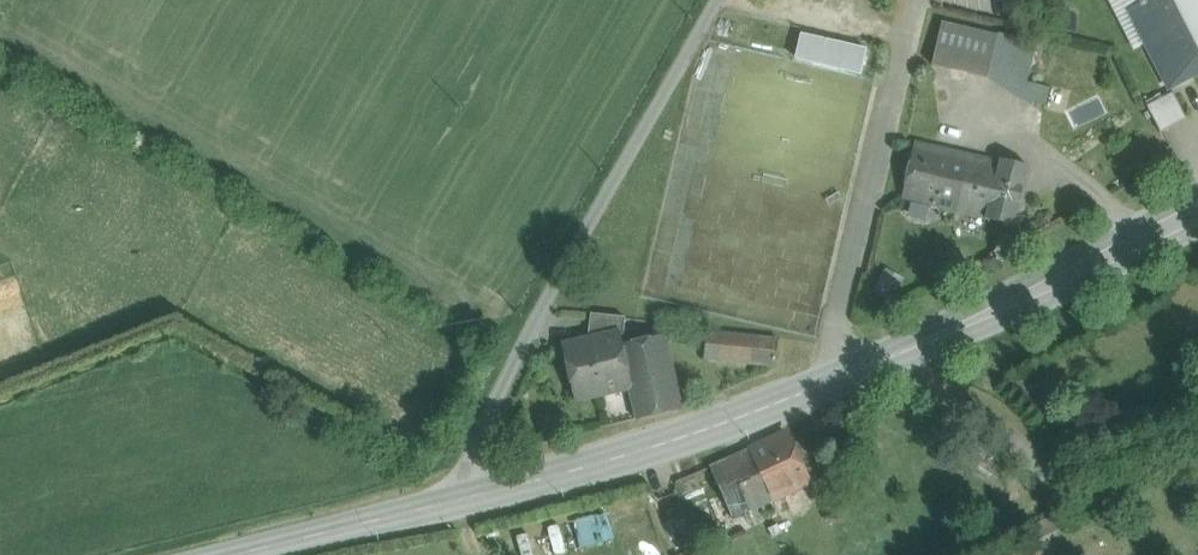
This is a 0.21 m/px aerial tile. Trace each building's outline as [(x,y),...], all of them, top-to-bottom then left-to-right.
[(1147,44),(1130,11),(1141,5),(1139,1),(1141,0),(1109,0),(1135,50),(1147,44)] [(1141,0),(1139,1),(1141,5),(1130,11),(1147,44),(1170,88),(1197,73),(1197,49),(1173,0),(1141,0)] [(1197,49),(1197,0),(1173,0),(1197,49)] [(942,23),(932,65),(988,79),(998,36),(942,23)] [(819,40),(804,36),(798,61),(813,64),(819,40)] [(998,36),(988,79),(1024,99),(1028,78),(1033,45),(998,36)] [(846,46),(819,40),(813,64),(840,70),(846,46)] [(867,51),(846,46),(840,70),(861,75),(867,51)] [(1028,78),(1024,99),(1035,101),(1038,80),(1028,78)] [(1174,94),(1148,107),(1161,133),(1187,120),(1174,94)] [(970,158),(915,146),(903,199),(957,212),(970,158)] [(1001,165),(970,158),(957,212),(987,219),(987,220),(1014,227),(1029,167),(1002,160),(1001,163),(1001,165)] [(877,295),(889,301),(897,285),(885,279),(877,295)] [(626,318),(592,315),(589,341),(618,334),(619,337),(625,335),(626,318)] [(779,340),(708,332),(705,360),(776,368),(779,340)] [(589,341),(577,344),(579,351),(575,357),(568,358),(578,400),(629,389),(619,348),(621,348),(619,337),(618,334),(589,341)] [(621,348),(619,348),(629,389),(637,420),(681,410),(664,338),(621,348)] [(820,437),(836,434),(833,420),(817,423),(820,437)] [(787,434),(710,469),(734,520),(809,483),(787,434)] [(575,519),(578,544),(612,540),(609,514),(575,519)]
